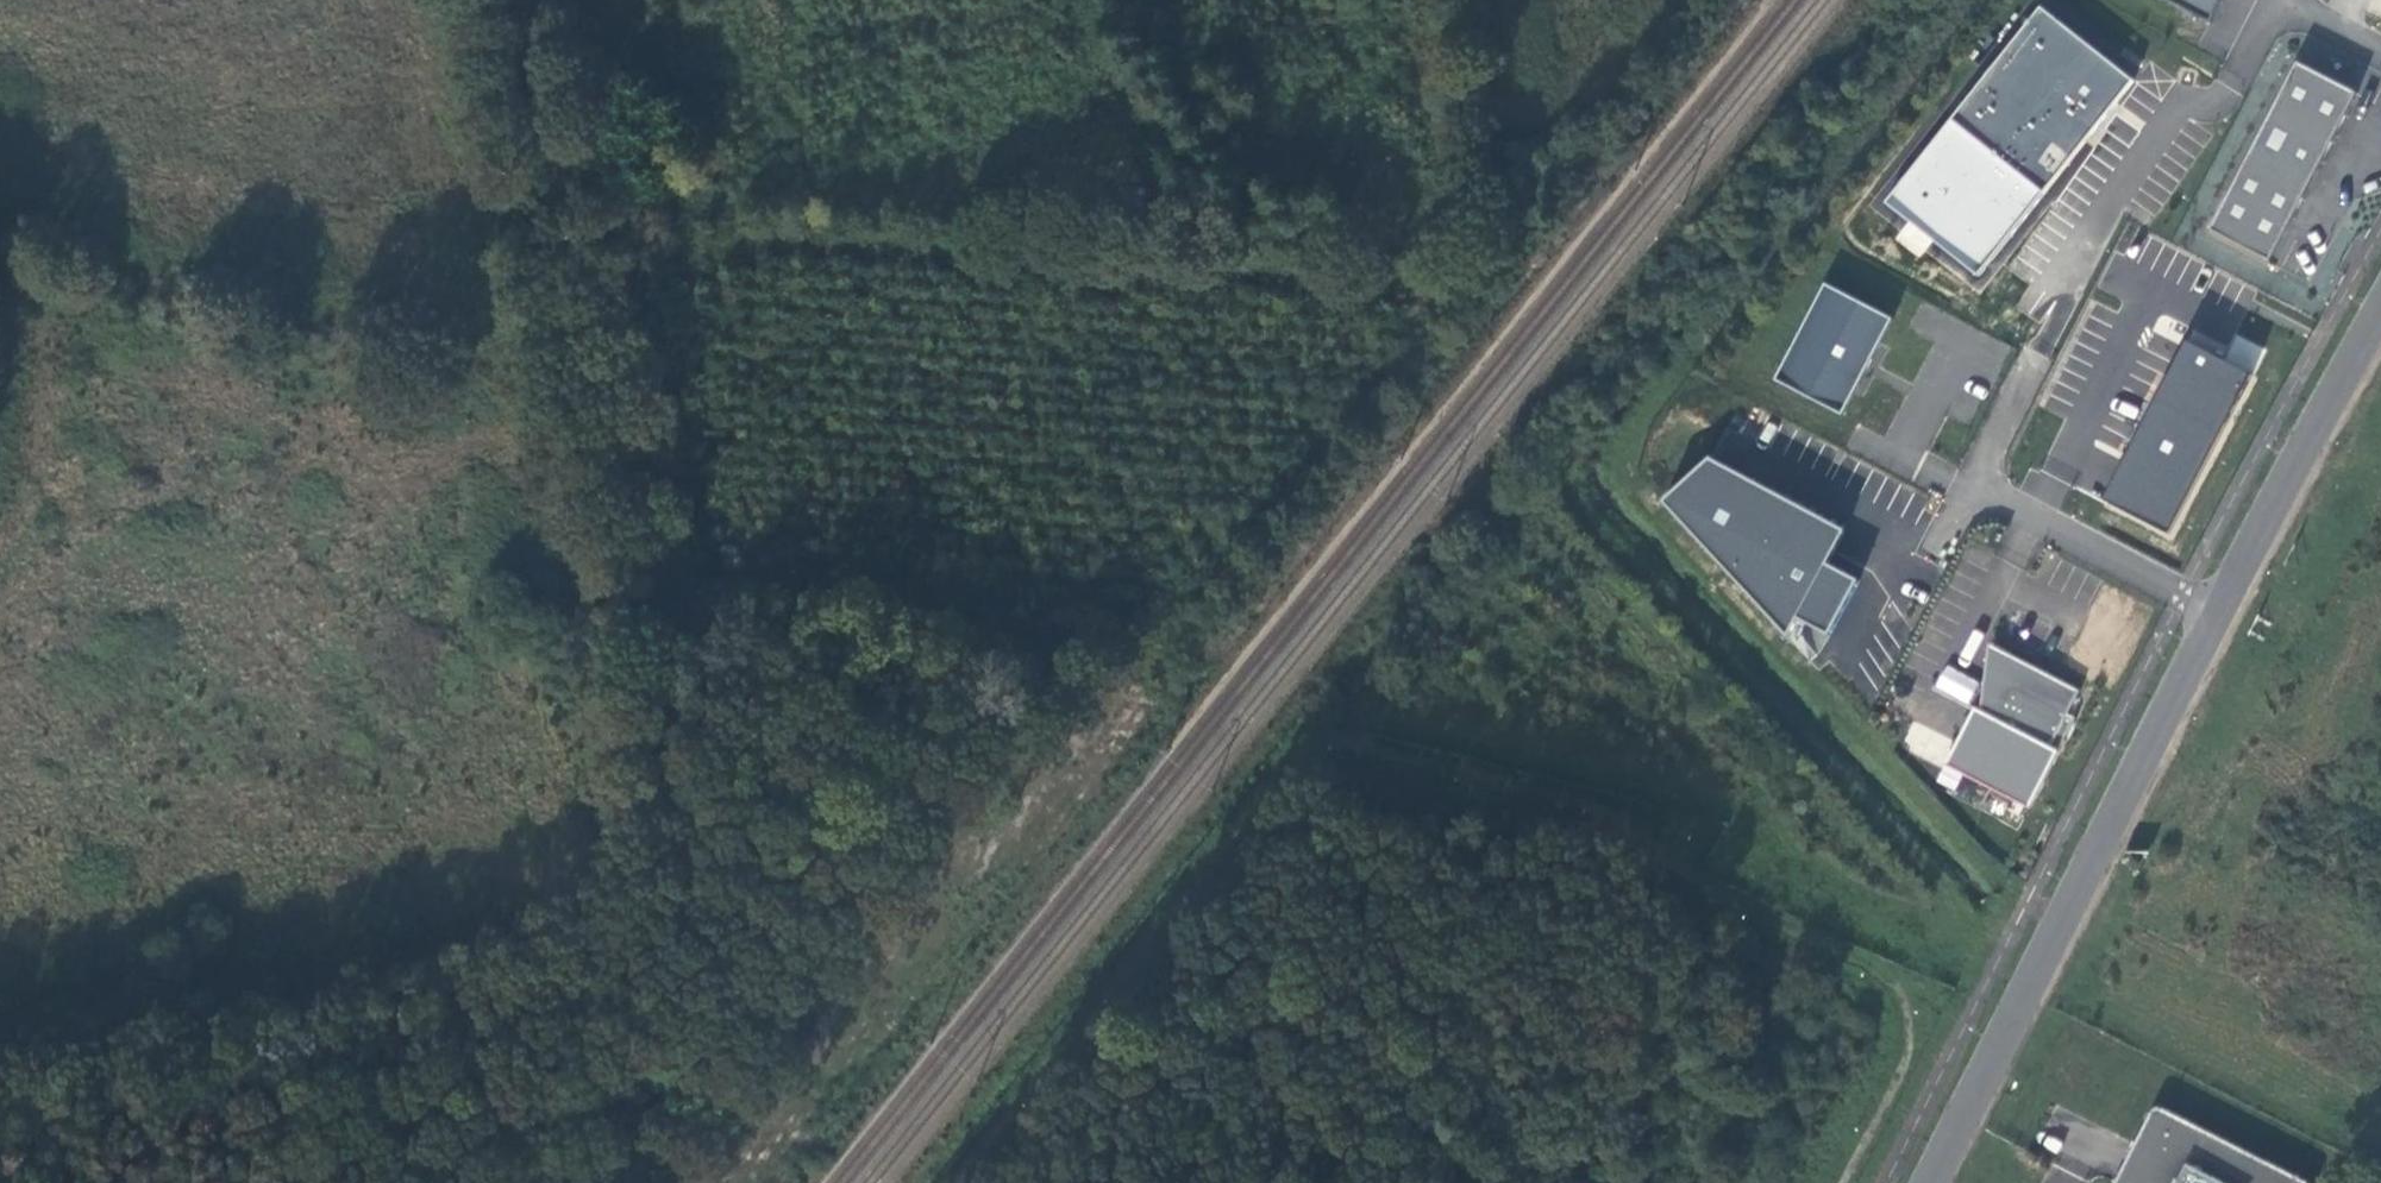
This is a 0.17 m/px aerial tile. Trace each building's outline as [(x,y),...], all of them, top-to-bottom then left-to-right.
[(2216,0),(2169,0),(2204,20),(2216,0)] [(2132,83),(2039,11),(1950,125),(2043,197),(2132,83)] [(2296,64),(2209,231),(2269,263),(2355,94),(2296,64)] [(1847,410),(1885,311),(1816,285),(1778,384),(1847,410)] [(2224,359),(2177,338),(2104,503),(2172,533),(2255,344),(2235,335),(2224,359)] [(1824,563),(1842,526),(1702,457),(1656,503),(1806,653),(1816,658),(1856,578),(1824,563)] [(2004,654),(1998,667),(1987,665),(1982,713),(1976,710),(1947,768),(2030,811),(2077,720),(2069,716),(2080,693),(2004,654)] [(1933,686),(1965,705),(1978,682),(1946,663),(1933,686)] [(2161,1108),(2160,1107),(2158,1107),(2156,1108),(2154,1109),(2153,1111),(2116,1182),(2309,1182),(2161,1108)]
